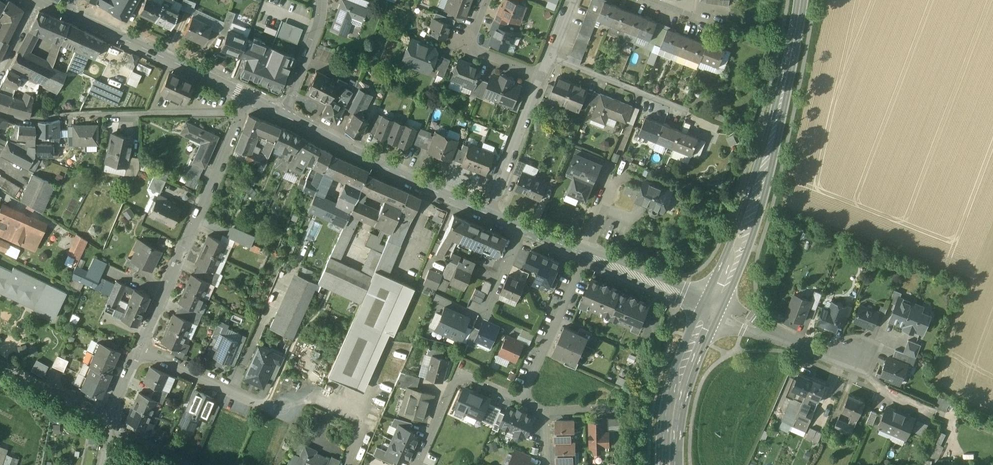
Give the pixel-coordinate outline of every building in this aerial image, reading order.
[(0,29),(0,39),(6,42),(22,10),(8,0),(5,4),(0,12),(0,19),(4,21),(0,29)] [(95,2),(126,20),(137,0),(96,0),(95,2)] [(153,0),(144,0),(139,12),(154,19),(162,4),(153,0)] [(180,9),(185,11),(189,1),(187,0),(183,0),(180,9)] [(343,0),(342,0),(340,6),(341,6),(339,11),(338,11),(331,30),(344,35),(351,16),(362,20),(367,9),(343,0)] [(343,0),(366,9),(369,2),(365,0),(343,0)] [(454,0),(449,0),(445,10),(452,13),(463,17),(466,18),(470,6),(454,0)] [(500,16),(508,19),(519,23),(523,14),(520,13),(522,6),(507,0),(506,0),(502,13),(500,16)] [(559,0),(549,0),(547,6),(556,9),(559,0)] [(598,0),(592,0),(587,11),(599,15),(604,2),(598,0)] [(196,3),(189,1),(185,11),(192,14),(196,3)] [(617,8),(604,2),(599,15),(597,20),(611,25),(617,8)] [(178,12),(162,4),(154,19),(171,27),(178,12)] [(631,13),(617,8),(611,25),(624,30),(631,13)] [(742,14),(732,10),(726,26),(736,30),(742,14)] [(69,24),(39,11),(33,22),(29,30),(38,33),(56,41),(60,43),(69,24)] [(224,22),(220,33),(226,35),(228,30),(229,31),(236,14),(228,11),(224,22)] [(599,15),(587,11),(585,17),(597,21),(597,20),(599,15)] [(502,13),(498,12),(495,20),(506,25),(508,19),(500,16),(502,13)] [(450,18),(435,13),(433,18),(450,25),(451,26),(453,27),(455,20),(450,18)] [(463,17),(452,13),(450,18),(455,20),(461,23),(463,17)] [(644,18),(631,13),(624,30),(636,35),(637,35),(644,18)] [(211,26),(191,17),(183,34),(203,43),(211,26)] [(597,21),(585,17),(583,22),(595,27),(597,21)] [(450,25),(433,18),(430,28),(432,29),(430,34),(444,40),(449,29),(450,29),(451,26),(450,25)] [(657,23),(644,18),(637,35),(650,40),(656,25),(657,23)] [(224,22),(217,19),(213,30),(220,33),(224,22)] [(506,25),(495,20),(491,29),(495,30),(496,27),(504,30),(506,25)] [(302,30),(282,21),(276,36),(297,44),(302,30)] [(595,27),(583,22),(581,28),(592,32),(595,27)] [(78,28),(69,24),(60,43),(65,45),(76,50),(85,31),(78,28)] [(624,30),(611,25),(607,33),(621,38),(624,30)] [(650,40),(649,42),(655,44),(662,27),(656,25),(650,40)] [(504,30),(496,27),(495,30),(490,44),(506,50),(508,43),(511,44),(512,43),(515,34),(504,30)] [(662,27),(655,44),(661,46),(668,30),(662,27)] [(592,32),(581,28),(579,33),(590,38),(592,32)] [(681,34),(668,29),(668,30),(661,46),(674,51),(681,34)] [(738,34),(726,29),(723,37),(735,42),(738,34)] [(38,33),(29,30),(26,36),(17,53),(26,57),(29,51),(38,33)] [(226,35),(221,48),(239,56),(247,38),(229,31),(228,30),(226,35)] [(636,35),(624,30),(621,38),(633,42),(636,35)] [(103,40),(85,31),(76,50),(89,55),(95,58),(103,40)] [(590,38),(579,33),(577,39),(588,43),(590,38)] [(694,39),(681,34),(674,51),(687,56),(694,39)] [(240,74),(258,81),(272,48),(247,38),(239,56),(246,58),(240,74)] [(588,43),(577,39),(574,44),(586,49),(588,43)] [(707,45),(694,39),(687,56),(701,61),(701,60),(707,45)] [(423,45),(410,40),(401,63),(422,71),(424,67),(429,69),(430,68),(431,68),(433,67),(435,63),(434,61),(433,61),(435,54),(434,51),(423,47),(423,45)] [(48,61),(45,66),(51,69),(60,43),(56,41),(48,61)] [(297,53),(299,46),(284,42),(282,49),(297,53)] [(511,44),(508,43),(506,50),(514,53),(516,45),(512,43),(511,44)] [(725,49),(708,43),(707,45),(701,60),(718,66),(725,49)] [(586,49),(574,44),(572,50),(584,54),(586,49)] [(272,48),(258,81),(280,90),(294,56),(272,47),(272,48)] [(340,55),(319,47),(315,58),(336,66),(340,55)] [(89,55),(76,50),(68,68),(81,74),(89,55)] [(584,54),(572,50),(570,55),(582,60),(584,54)] [(48,61),(29,51),(26,57),(29,58),(45,66),(48,61)] [(26,57),(17,53),(9,68),(20,73),(29,58),(26,57)] [(132,53),(128,62),(135,66),(139,57),(132,53)] [(582,60),(570,55),(568,61),(580,66),(582,60)] [(450,60),(441,57),(437,68),(438,71),(437,75),(443,77),(450,60)] [(45,66),(29,58),(20,73),(38,82),(43,84),(51,69),(45,66)] [(467,63),(459,60),(457,65),(452,67),(451,70),(453,74),(451,79),(462,83),(461,84),(472,88),(472,89),(477,78),(480,69),(467,64),(467,63)] [(718,66),(701,60),(701,61),(698,67),(704,70),(705,69),(715,73),(718,66)] [(20,75),(8,69),(2,80),(15,87),(16,87),(20,75)] [(55,71),(51,69),(43,84),(47,86),(57,91),(64,76),(55,71)] [(127,82),(136,86),(142,73),(133,69),(127,82)] [(337,82),(316,71),(311,81),(314,83),(309,92),(328,102),(330,99),(329,98),(332,92),(337,82)] [(192,84),(169,73),(160,92),(183,103),(192,84)] [(500,78),(492,75),(489,83),(484,95),(485,96),(498,101),(508,77),(502,75),(502,74),(500,78)] [(514,79),(508,77),(498,101),(512,107),(513,107),(518,95),(521,86),(513,83),(514,79)] [(549,97),(548,99),(564,106),(573,84),(557,77),(554,86),(549,97)] [(96,78),(94,80),(89,91),(96,94),(102,81),(96,78)] [(483,81),(477,78),(472,89),(472,88),(469,93),(477,96),(483,81)] [(337,82),(332,92),(339,96),(344,87),(345,88),(347,83),(339,79),(337,82)] [(2,80),(0,85),(0,92),(12,96),(15,87),(2,80)] [(123,91),(102,81),(96,94),(117,105),(123,91)] [(368,86),(358,81),(356,87),(359,89),(365,92),(368,86)] [(489,83),(483,81),(477,96),(483,99),(485,96),(484,95),(489,83)] [(554,86),(548,84),(544,95),(549,97),(554,86)] [(573,84),(564,106),(579,112),(583,103),(587,92),(588,90),(573,84)] [(345,88),(344,87),(339,96),(336,102),(343,106),(351,91),(345,88)] [(365,92),(359,89),(347,110),(353,113),(353,112),(357,114),(368,93),(365,92)] [(602,94),(595,91),(593,94),(589,104),(597,107),(602,94)] [(0,92),(0,108),(7,111),(12,96),(0,92)] [(33,95),(26,92),(26,93),(23,100),(32,102),(33,95)] [(593,94),(587,92),(583,103),(589,106),(589,104),(593,94)] [(633,106),(602,94),(597,107),(592,118),(606,123),(610,112),(618,116),(617,118),(618,118),(627,122),(633,106)] [(518,95),(513,107),(512,107),(511,109),(517,112),(523,97),(518,95)] [(32,102),(23,100),(12,96),(7,111),(29,117),(32,102)] [(336,102),(330,99),(328,102),(322,114),(335,121),(341,110),(343,106),(336,102)] [(633,106),(627,122),(634,125),(640,110),(639,109),(633,106)] [(353,113),(344,130),(359,138),(364,129),(362,128),(367,120),(357,114),(353,112),(353,113)] [(618,116),(610,112),(606,123),(615,126),(618,118),(617,118),(618,116)] [(261,120),(249,115),(242,131),(255,136),(261,120)] [(393,121),(382,116),(379,123),(375,134),(374,137),(385,141),(393,121)] [(663,125),(646,118),(640,134),(657,141),(663,125)] [(51,122),(38,122),(39,136),(48,137),(51,137),(51,129),(59,128),(58,120),(51,122)] [(261,120),(255,136),(274,143),(280,128),(261,120)] [(379,123),(373,121),(369,132),(375,134),(379,123)] [(404,125),(393,121),(385,141),(396,145),(404,125)] [(217,137),(185,122),(180,133),(190,137),(191,135),(203,140),(193,161),(193,162),(203,167),(204,167),(217,137)] [(15,123),(9,138),(9,140),(14,142),(14,137),(17,138),(19,125),(15,123)] [(35,126),(19,125),(17,138),(26,139),(35,140),(35,126)] [(96,125),(74,125),(74,128),(74,142),(74,144),(97,143),(96,125)] [(416,130),(404,125),(396,145),(409,150),(415,132),(416,130)] [(681,132),(663,125),(657,141),(675,148),(681,132)] [(292,132),(280,128),(274,143),(287,149),(293,152),(301,138),(292,132)] [(255,136),(242,131),(234,150),(247,154),(248,151),(255,136)] [(415,132),(411,143),(416,145),(420,134),(415,132)] [(427,150),(427,152),(438,156),(446,136),(435,132),(432,139),(427,150)] [(698,139),(681,132),(675,148),(692,155),(698,139)] [(133,138),(112,133),(105,161),(126,165),(127,166),(129,158),(133,138)] [(420,134),(416,145),(422,148),(426,136),(420,134)] [(426,136),(422,148),(427,150),(432,139),(426,136)] [(458,141),(446,136),(438,156),(450,161),(455,148),(458,141)] [(293,152),(290,158),(288,166),(300,173),(304,165),(305,162),(312,166),(320,148),(301,138),(293,152)] [(25,144),(14,142),(9,140),(7,139),(6,142),(5,145),(38,162),(39,159),(35,157),(35,155),(35,143),(35,140),(26,139),(25,144)] [(706,142),(698,139),(692,155),(700,158),(706,142)] [(0,143),(0,155),(33,172),(38,163),(38,162),(5,145),(0,143)] [(48,144),(35,143),(35,155),(52,155),(52,144),(48,144)] [(480,149),(469,145),(466,152),(462,164),(461,165),(472,170),(480,149)] [(312,166),(317,169),(323,172),(330,155),(331,154),(320,148),(312,166)] [(455,148),(451,159),(456,161),(460,150),(455,148)] [(692,155),(675,148),(671,157),(689,164),(692,155)] [(293,152),(287,149),(284,155),(290,158),(293,152)] [(492,154),(480,149),(472,170),(484,174),(485,173),(489,161),(492,154)] [(602,159),(577,149),(574,154),(600,165),(602,159)] [(466,152),(460,150),(456,161),(462,164),(466,152)] [(267,159),(248,151),(247,154),(244,162),(252,165),(253,162),(264,166),(267,159)] [(284,155),(280,153),(275,168),(285,172),(286,171),(285,171),(288,166),(290,158),(284,155)] [(600,165),(574,154),(566,175),(573,177),(592,184),(600,165)] [(314,194),(318,196),(332,176),(339,159),(330,155),(323,172),(314,194)] [(139,160),(129,158),(127,166),(126,165),(124,174),(134,177),(139,167),(139,160)] [(358,168),(339,159),(332,176),(345,181),(351,183),(358,168)] [(203,167),(193,162),(193,161),(191,160),(188,166),(199,172),(199,171),(201,172),(203,167)] [(526,163),(518,160),(513,173),(521,176),(522,172),(523,172),(526,163)] [(489,161),(485,173),(491,175),(495,163),(489,161)] [(300,173),(288,166),(285,171),(286,171),(298,176),(300,173)] [(358,168),(351,183),(361,187),(364,180),(358,177),(362,169),(358,168)] [(317,169),(311,182),(306,180),(302,188),(314,194),(323,172),(317,169)] [(521,176),(515,189),(528,194),(535,178),(529,176),(529,174),(523,172),(522,172),(521,176)] [(0,175),(0,186),(20,198),(25,190),(0,175)] [(54,185),(32,175),(21,200),(42,212),(54,185)] [(391,185),(366,175),(364,180),(361,187),(355,201),(358,202),(359,200),(362,201),(366,192),(384,200),(391,185)] [(165,181),(154,176),(148,187),(160,192),(165,181)] [(592,184),(573,177),(567,192),(579,197),(579,199),(586,202),(587,198),(586,198),(592,184)] [(535,178),(528,194),(541,200),(548,183),(542,180),(541,181),(535,178)] [(351,183),(345,181),(338,198),(353,205),(355,201),(361,187),(351,183)] [(671,192),(645,181),(637,200),(651,206),(650,210),(651,214),(655,215),(659,213),(660,210),(663,211),(671,192)] [(408,192),(391,185),(384,200),(379,211),(375,221),(385,226),(384,227),(383,227),(383,228),(391,231),(400,211),(408,192)] [(408,192),(400,211),(412,217),(420,198),(408,192)] [(579,197),(567,192),(564,200),(576,205),(579,199),(579,197)] [(318,196),(314,194),(308,208),(325,216),(329,218),(335,204),(318,196)] [(180,208),(164,201),(165,198),(158,195),(149,214),(172,225),(180,208)] [(335,204),(329,218),(344,225),(349,213),(353,205),(338,198),(335,204)] [(358,202),(355,201),(353,205),(349,213),(359,217),(374,224),(375,221),(379,211),(358,202)] [(3,205),(0,211),(0,233),(33,248),(44,223),(3,205)] [(123,212),(130,218),(135,212),(128,206),(123,212)] [(436,208),(432,219),(440,222),(444,211),(436,208)] [(412,217),(400,211),(391,231),(389,235),(387,240),(400,246),(412,217)] [(344,225),(329,256),(330,257),(329,258),(338,262),(359,217),(349,213),(344,225)] [(466,220),(453,215),(444,235),(451,237),(457,240),(466,220)] [(489,230),(466,220),(457,240),(480,250),(480,249),(489,230)] [(313,221),(309,231),(316,234),(320,224),(313,221)] [(231,225),(226,236),(249,245),(254,234),(231,225)] [(378,235),(370,232),(364,245),(371,248),(372,247),(382,251),(385,246),(379,243),(384,232),(389,235),(391,231),(383,228),(383,227),(382,227),(378,235)] [(489,230),(480,249),(497,256),(505,238),(489,230)] [(77,234),(69,252),(80,257),(87,240),(77,234)] [(226,236),(223,235),(220,241),(226,243),(226,244),(232,246),(234,240),(226,236)] [(444,235),(435,255),(442,258),(451,237),(444,235)] [(220,241),(209,236),(203,250),(220,257),(226,244),(226,243),(220,241)] [(382,251),(374,271),(387,277),(388,276),(400,246),(387,240),(382,251)] [(160,251),(141,241),(132,259),(131,260),(139,264),(151,270),(160,251)] [(382,251),(372,247),(371,248),(361,272),(371,277),(374,271),(382,251)] [(220,257),(203,250),(196,264),(197,265),(208,269),(214,272),(215,271),(220,257)] [(560,263),(531,250),(525,264),(539,270),(534,282),(544,287),(545,284),(549,285),(549,286),(553,277),(560,263)] [(460,257),(452,253),(449,260),(454,263),(456,264),(458,260),(459,260),(460,257)] [(324,268),(317,283),(360,302),(361,300),(371,277),(361,272),(338,262),(329,258),(330,257),(329,256),(324,268)] [(105,263),(93,257),(87,271),(99,276),(105,263)] [(139,264),(131,260),(132,259),(128,257),(125,264),(137,270),(139,264)] [(474,262),(463,257),(462,262),(459,260),(458,260),(456,264),(457,264),(456,267),(449,282),(463,288),(474,262)] [(454,263),(449,260),(442,276),(441,278),(449,282),(456,267),(453,265),(454,263)] [(208,269),(197,265),(195,270),(205,274),(208,269)] [(53,318),(65,292),(13,267),(11,272),(0,266),(0,293),(53,318)] [(87,271),(76,266),(70,277),(83,282),(110,295),(115,283),(99,276),(87,271)] [(214,272),(208,269),(205,274),(217,279),(220,273),(215,271),(214,272)] [(205,274),(195,270),(193,274),(203,279),(205,274)] [(442,276),(429,270),(424,283),(436,288),(441,278),(442,276)] [(374,271),(371,277),(361,300),(360,302),(354,317),(382,330),(393,335),(414,288),(388,276),(387,277),(374,271)] [(317,283),(294,272),(270,327),(292,338),(317,283)] [(193,274),(192,274),(186,289),(203,296),(209,283),(210,282),(203,279),(193,274)] [(217,279),(205,274),(203,279),(210,282),(209,283),(215,285),(217,279)] [(525,282),(508,275),(501,292),(518,299),(525,282)] [(83,282),(70,277),(67,285),(79,290),(83,282)] [(553,277),(549,286),(549,285),(548,288),(554,290),(559,279),(553,277)] [(621,290),(592,278),(584,298),(586,305),(610,315),(620,291),(621,290)] [(125,284),(116,280),(115,283),(110,295),(118,299),(120,293),(125,284)] [(485,280),(480,290),(485,293),(487,293),(492,283),(485,280)] [(150,295),(134,288),(127,303),(143,310),(150,295)] [(480,290),(475,288),(473,293),(483,298),(485,293),(480,290)] [(203,296),(186,289),(180,303),(191,308),(197,310),(198,309),(203,296)] [(814,290),(810,300),(811,301),(808,307),(816,310),(822,293),(814,290)] [(894,290),(890,302),(896,305),(899,298),(899,299),(900,297),(902,293),(894,290)] [(649,303),(620,291),(610,315),(610,316),(634,326),(640,324),(649,303)] [(127,296),(120,293),(118,299),(125,302),(127,296)] [(483,298),(473,293),(470,299),(480,303),(483,298)] [(810,300),(794,294),(786,315),(802,322),(808,307),(811,301),(810,300)] [(118,299),(110,295),(103,309),(111,313),(118,299)] [(906,329),(915,304),(914,304),(916,298),(915,298),(914,302),(900,297),(899,299),(899,298),(896,305),(890,320),(904,326),(903,329),(906,329)] [(118,299),(111,313),(121,317),(127,303),(125,302),(118,299)] [(832,311),(823,307),(817,323),(819,324),(821,327),(824,328),(827,326),(834,329),(836,329),(839,321),(845,307),(844,306),(843,306),(842,303),(839,302),(836,303),(835,303),(832,311)] [(143,310),(127,303),(121,317),(136,325),(143,310)] [(191,308),(180,303),(178,308),(189,313),(191,308)] [(915,304),(906,329),(909,331),(910,328),(920,332),(924,324),(926,325),(930,316),(921,312),(923,307),(915,304)] [(849,305),(844,306),(845,307),(839,321),(846,323),(852,306),(849,305)] [(878,312),(860,305),(854,321),(873,328),(876,320),(879,313),(878,312)] [(887,308),(881,305),(878,312),(879,313),(876,320),(882,322),(887,308)] [(457,313),(444,307),(435,329),(447,335),(457,313)] [(189,313),(178,308),(175,314),(186,319),(189,313)] [(197,310),(191,308),(189,313),(200,318),(203,312),(198,309),(197,310)] [(200,318),(189,313),(186,319),(192,321),(192,322),(197,324),(200,318)] [(470,318),(457,313),(447,335),(460,340),(470,318)] [(175,314),(168,328),(186,336),(192,322),(192,321),(186,319),(175,314)] [(382,330),(354,317),(337,354),(350,360),(340,381),(356,387),(382,330)] [(480,329),(476,339),(479,340),(483,342),(487,341),(492,343),(499,326),(489,322),(488,323),(485,324),(483,324),(480,329)] [(217,323),(211,336),(217,338),(219,333),(220,333),(223,326),(217,323)] [(473,326),(466,342),(476,347),(479,340),(476,339),(480,329),(473,326)] [(578,332),(564,326),(558,339),(582,350),(588,338),(588,337),(578,332)] [(592,332),(580,327),(578,332),(588,337),(588,338),(589,339),(592,332)] [(186,336),(168,328),(162,342),(173,347),(180,349),(186,336)] [(535,334),(523,328),(520,334),(532,340),(535,334)] [(220,333),(219,333),(217,338),(214,345),(218,346),(215,354),(229,360),(238,341),(220,333)] [(524,343),(507,335),(499,353),(516,360),(524,343)] [(118,344),(105,338),(102,343),(116,349),(118,344)] [(582,350),(558,339),(553,352),(567,358),(577,363),(577,362),(582,350)] [(921,345),(908,340),(904,352),(916,357),(921,345)] [(102,343),(99,342),(94,353),(113,362),(119,351),(102,343)] [(26,343),(17,345),(21,356),(29,354),(26,343)] [(37,346),(28,347),(29,354),(38,353),(37,346)] [(283,357),(258,346),(244,376),(256,381),(255,383),(263,386),(267,376),(275,360),(281,363),(283,357)] [(180,349),(173,347),(171,353),(182,358),(185,351),(180,349)] [(442,352),(428,348),(426,354),(431,356),(431,355),(441,358),(442,352)] [(904,352),(895,349),(892,359),(907,365),(912,367),(916,357),(904,352)] [(113,362),(94,353),(89,364),(91,365),(109,373),(113,362)] [(350,360),(337,354),(327,375),(340,381),(350,360)] [(431,356),(425,377),(441,382),(447,359),(441,358),(431,355),(431,356)] [(63,358),(57,356),(52,366),(58,369),(63,358)] [(892,359),(888,357),(881,374),(887,377),(886,378),(900,384),(907,365),(892,359)] [(63,358),(58,369),(63,372),(68,361),(63,358)] [(577,363),(567,358),(564,363),(576,369),(579,362),(577,362),(577,363)] [(275,360),(267,376),(274,379),(281,363),(275,360)] [(32,371),(42,376),(47,366),(38,361),(32,371)] [(109,373),(91,365),(86,376),(105,385),(110,374),(109,373)] [(168,374),(151,367),(144,381),(155,386),(161,389),(162,388),(168,374)] [(401,372),(398,378),(402,380),(418,384),(420,377),(401,372)] [(812,378),(799,373),(796,380),(792,389),(796,390),(805,394),(812,378)] [(105,385),(86,376),(81,388),(87,390),(98,395),(100,396),(105,385)] [(825,384),(812,378),(805,394),(810,396),(818,400),(825,384)] [(793,379),(786,395),(791,397),(793,397),(796,390),(792,389),(796,380),(793,379)] [(418,384),(402,380),(400,386),(407,388),(416,390),(418,384)] [(825,384),(818,400),(822,401),(828,386),(825,384)] [(161,389),(155,386),(153,392),(165,397),(168,391),(162,388),(161,389)] [(416,390),(407,388),(404,398),(407,399),(403,414),(422,419),(424,411),(427,412),(432,395),(416,390)] [(463,418),(467,410),(482,416),(488,403),(490,399),(465,388),(453,413),(463,418)] [(195,389),(180,424),(193,430),(198,417),(205,420),(207,415),(208,416),(208,415),(213,403),(216,398),(195,389)] [(98,395),(87,390),(85,395),(95,400),(98,395)] [(805,394),(796,390),(793,397),(802,401),(805,394)] [(150,397),(139,392),(133,406),(151,414),(157,401),(157,400),(150,397)] [(165,397),(153,392),(150,397),(157,400),(157,401),(162,403),(165,397)] [(802,401),(800,405),(805,407),(807,403),(810,396),(805,394),(802,401)] [(865,401),(848,394),(841,410),(858,417),(859,413),(864,403),(865,401)] [(793,397),(791,397),(781,421),(792,426),(796,417),(795,417),(800,405),(802,401),(793,397)] [(946,410),(949,400),(943,398),(939,407),(946,410)] [(219,406),(213,403),(208,415),(214,418),(219,406)] [(494,425),(501,408),(488,403),(482,416),(480,419),(494,425)] [(805,407),(800,405),(795,417),(796,417),(808,423),(813,411),(805,407)] [(151,414),(133,406),(127,421),(138,426),(144,428),(151,414)] [(901,412),(887,406),(878,427),(892,433),(901,412)] [(518,411),(509,407),(505,414),(500,425),(515,432),(515,434),(516,437),(519,438),(522,437),(523,435),(526,436),(534,418),(525,414),(526,412),(518,409),(518,411)] [(858,417),(841,410),(837,419),(854,426),(858,417)] [(872,410),(866,423),(872,426),(878,413),(872,410)] [(495,424),(493,428),(498,430),(500,425),(505,414),(500,411),(495,424)] [(914,418),(901,412),(892,433),(906,438),(914,418)] [(411,422),(394,417),(390,425),(397,428),(399,424),(408,429),(411,422)] [(808,423),(796,417),(792,426),(804,431),(808,423)] [(854,426),(837,419),(834,427),(850,434),(854,426)] [(574,420),(556,421),(556,430),(558,430),(558,433),(554,433),(554,442),(557,442),(571,442),(571,433),(570,433),(570,430),(574,430),(574,420)] [(912,430),(924,435),(928,424),(917,420),(912,430)] [(603,422),(590,422),(591,447),(594,447),(594,451),(601,451),(601,446),(604,446),(604,445),(609,445),(609,432),(604,432),(603,422)] [(408,429),(399,424),(397,428),(392,439),(412,448),(418,436),(411,433),(412,431),(408,429)] [(144,428),(138,426),(136,431),(147,437),(150,431),(144,428)] [(816,431),(809,428),(805,438),(811,441),(816,431)] [(822,433),(816,431),(811,441),(818,443),(822,433)] [(412,448),(392,439),(387,451),(386,454),(395,458),(399,460),(400,458),(407,461),(412,448)] [(489,452),(498,450),(496,441),(487,443),(489,452)] [(304,448),(305,445),(298,442),(293,452),(300,456),(296,464),(324,464),(327,459),(304,448)] [(571,442),(557,442),(557,451),(559,451),(559,455),(556,455),(556,464),(573,464),(573,454),(572,454),(572,451),(575,451),(575,442),(571,442)] [(387,451),(376,446),(373,454),(393,463),(395,458),(386,454),(387,451)] [(531,455),(516,448),(513,454),(514,455),(514,454),(529,460),(531,455)] [(293,452),(287,464),(296,464),(300,456),(293,452)] [(514,454),(514,455),(512,461),(513,463),(512,464),(535,464),(529,460),(514,454)] [(18,460),(5,455),(1,464),(17,464),(18,460)] [(331,456),(328,464),(337,464),(339,460),(331,456)]
